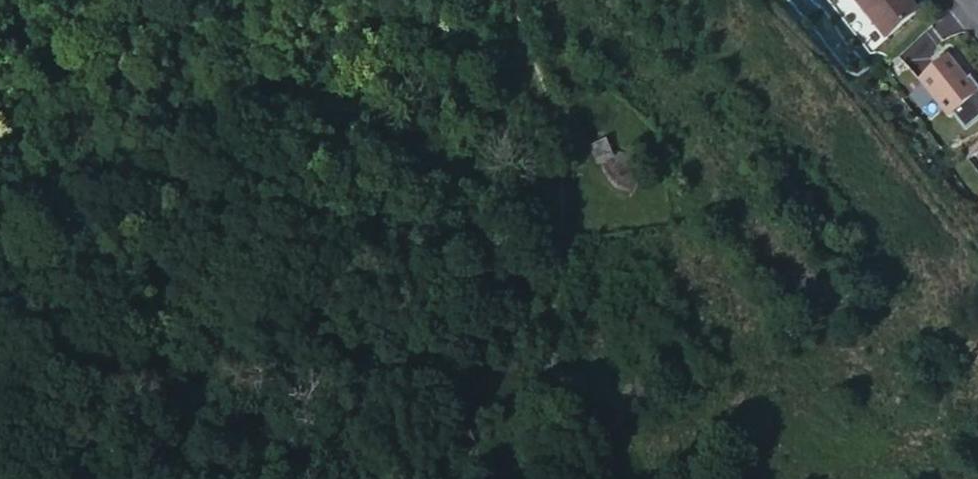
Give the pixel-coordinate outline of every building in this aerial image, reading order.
[(886,37),(919,10),(911,0),(856,0),(886,37)] [(977,94),(947,56),(919,78),(948,116),(977,94)] [(603,118),(583,122),(587,139),(583,144),(582,150),(583,156),(585,162),(588,166),(594,169),(603,170),(613,169),(619,163),(623,157),(622,148),(621,141),(617,136),(612,133),(604,133),(603,118)]
